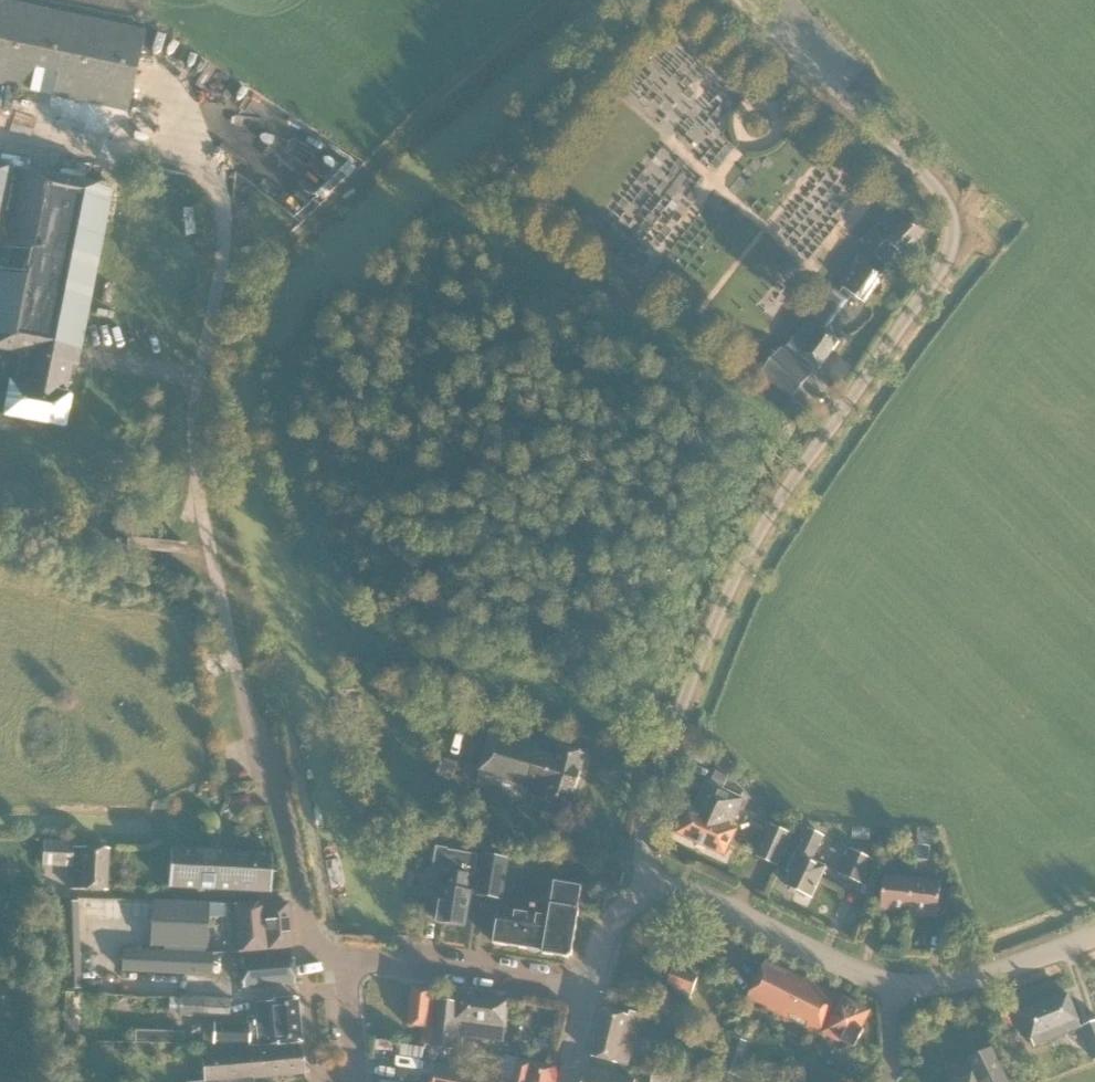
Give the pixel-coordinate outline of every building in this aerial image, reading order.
[(17,88),(129,112),(147,30),(7,0),(0,0),(0,85),(17,88)] [(111,197),(113,186),(17,167),(0,164),(0,244),(2,245),(0,254),(0,350),(17,353),(20,354),(17,371),(14,384),(11,383),(5,415),(17,417),(64,427),(70,394),(65,393),(71,363),(78,365),(82,343),(111,197)] [(531,200),(512,188),(506,197),(525,209),(531,200)] [(902,212),(882,234),(875,227),(862,240),(874,252),(887,239),(903,255),(928,229),(913,214),(909,219),(902,212)] [(813,319),(797,341),(792,348),(800,354),(819,368),(840,340),(825,328),(830,321),(847,298),(850,300),(854,294),(866,303),(886,274),(864,257),(861,261),(858,259),(840,284),(836,290),(833,288),(811,318),(813,319)] [(814,373),(782,347),(777,354),(773,351),(762,364),(766,368),(761,374),(792,399),(814,373)] [(828,373),(840,383),(855,366),(842,355),(828,373)] [(493,730),(492,731),(477,783),(526,796),(530,784),(547,788),(544,799),(573,807),(588,754),(559,746),(556,756),(539,751),(541,744),(493,730)] [(459,762),(441,757),(437,773),(455,777),(455,776),(459,777),(462,764),(459,763),(459,762)] [(729,776),(735,768),(723,758),(716,766),(729,776)] [(717,801),(725,785),(711,777),(695,810),(693,809),(690,808),(678,833),(705,846),(721,811),(715,808),(718,802),(717,801)] [(729,777),(725,785),(717,801),(718,802),(715,808),(721,811),(705,846),(726,856),(738,830),(732,827),(745,799),(742,798),(745,791),(729,777)] [(792,833),(771,824),(757,855),(778,865),(792,833)] [(813,897),(827,867),(812,860),(823,836),(809,829),(798,853),(797,853),(788,870),(792,872),(786,884),(813,897)] [(58,866),(72,866),(71,889),(107,891),(109,849),(73,847),(73,843),(44,841),(43,865),(58,866)] [(901,858),(916,860),(917,845),(903,843),(901,858)] [(916,860),(930,861),(932,846),(917,845),(916,860)] [(467,927),(473,891),(469,890),(471,875),(477,876),(480,854),(439,847),(435,869),(451,871),(448,887),(443,886),(440,903),(442,904),(439,922),(467,927)] [(850,848),(838,873),(864,885),(876,860),(850,848)] [(270,892),(272,854),(171,849),(169,887),(270,892)] [(484,853),(477,896),(504,900),(510,857),(484,853)] [(882,910),(910,913),(914,879),(885,875),(882,910)] [(942,881),(914,879),(910,913),(939,916),(942,881)] [(580,908),(583,886),(556,882),(551,911),(501,903),(495,943),(544,951),(544,953),(568,957),(573,954),(581,909),(580,908)] [(76,900),(63,900),(64,929),(77,929),(76,900)] [(208,903),(152,900),(150,947),(206,949),(208,903)] [(239,952),(292,948),(288,903),(264,905),(258,901),(235,903),(239,952)] [(123,948),(122,972),(211,976),(211,972),(212,953),(127,948),(123,948)] [(243,987),(296,983),(292,952),(241,956),(243,987)] [(78,957),(65,958),(65,986),(79,986),(78,957)] [(861,1027),(869,1011),(843,998),(767,960),(748,998),(824,1036),(826,1033),(856,1048),(865,1029),(861,1027)] [(689,1004),(700,976),(675,966),(668,985),(674,987),(671,997),(689,1004)] [(425,1044),(433,1045),(436,1023),(433,1022),(437,989),(413,986),(408,1025),(427,1027),(425,1044)] [(1036,1045),(1081,1027),(1078,1017),(1079,1017),(1069,994),(1022,1013),(1032,1036),(1036,1045)] [(436,1023),(433,1045),(433,1046),(463,1050),(464,1036),(504,1041),(509,1001),(461,995),(460,1004),(439,1001),(436,1023)] [(180,997),(180,1017),(230,1019),(231,999),(180,997)] [(250,1023),(214,1024),(214,1025),(215,1043),(215,1046),(261,1045),(261,1046),(302,1042),(297,998),(256,1002),(256,1006),(249,1007),(249,1020),(250,1023)] [(638,1035),(643,1014),(631,1011),(630,1015),(605,1009),(592,1056),(629,1063),(637,1035),(638,1035)] [(77,1041),(78,1018),(64,1018),(64,1040),(77,1041)] [(1081,1026),(1082,1027),(1081,1027),(1094,1061),(1094,1020),(1081,1026)] [(150,1042),(151,1030),(135,1029),(135,1042),(150,1042)] [(733,1036),(720,1069),(741,1077),(753,1043),(733,1036)] [(305,1074),(302,1047),(202,1056),(204,1081),(201,1081),(253,1081),(253,1078),(305,1074)] [(994,1048),(970,1060),(976,1071),(953,1081),(1011,1081),(994,1048)] [(558,1067),(552,1065),(518,1058),(513,1081),(554,1081),(558,1067)] [(513,1081),(504,1079),(504,1078),(436,1064),(433,1081),(513,1081)] [(637,1079),(589,1067),(585,1081),(636,1081),(637,1079)]
